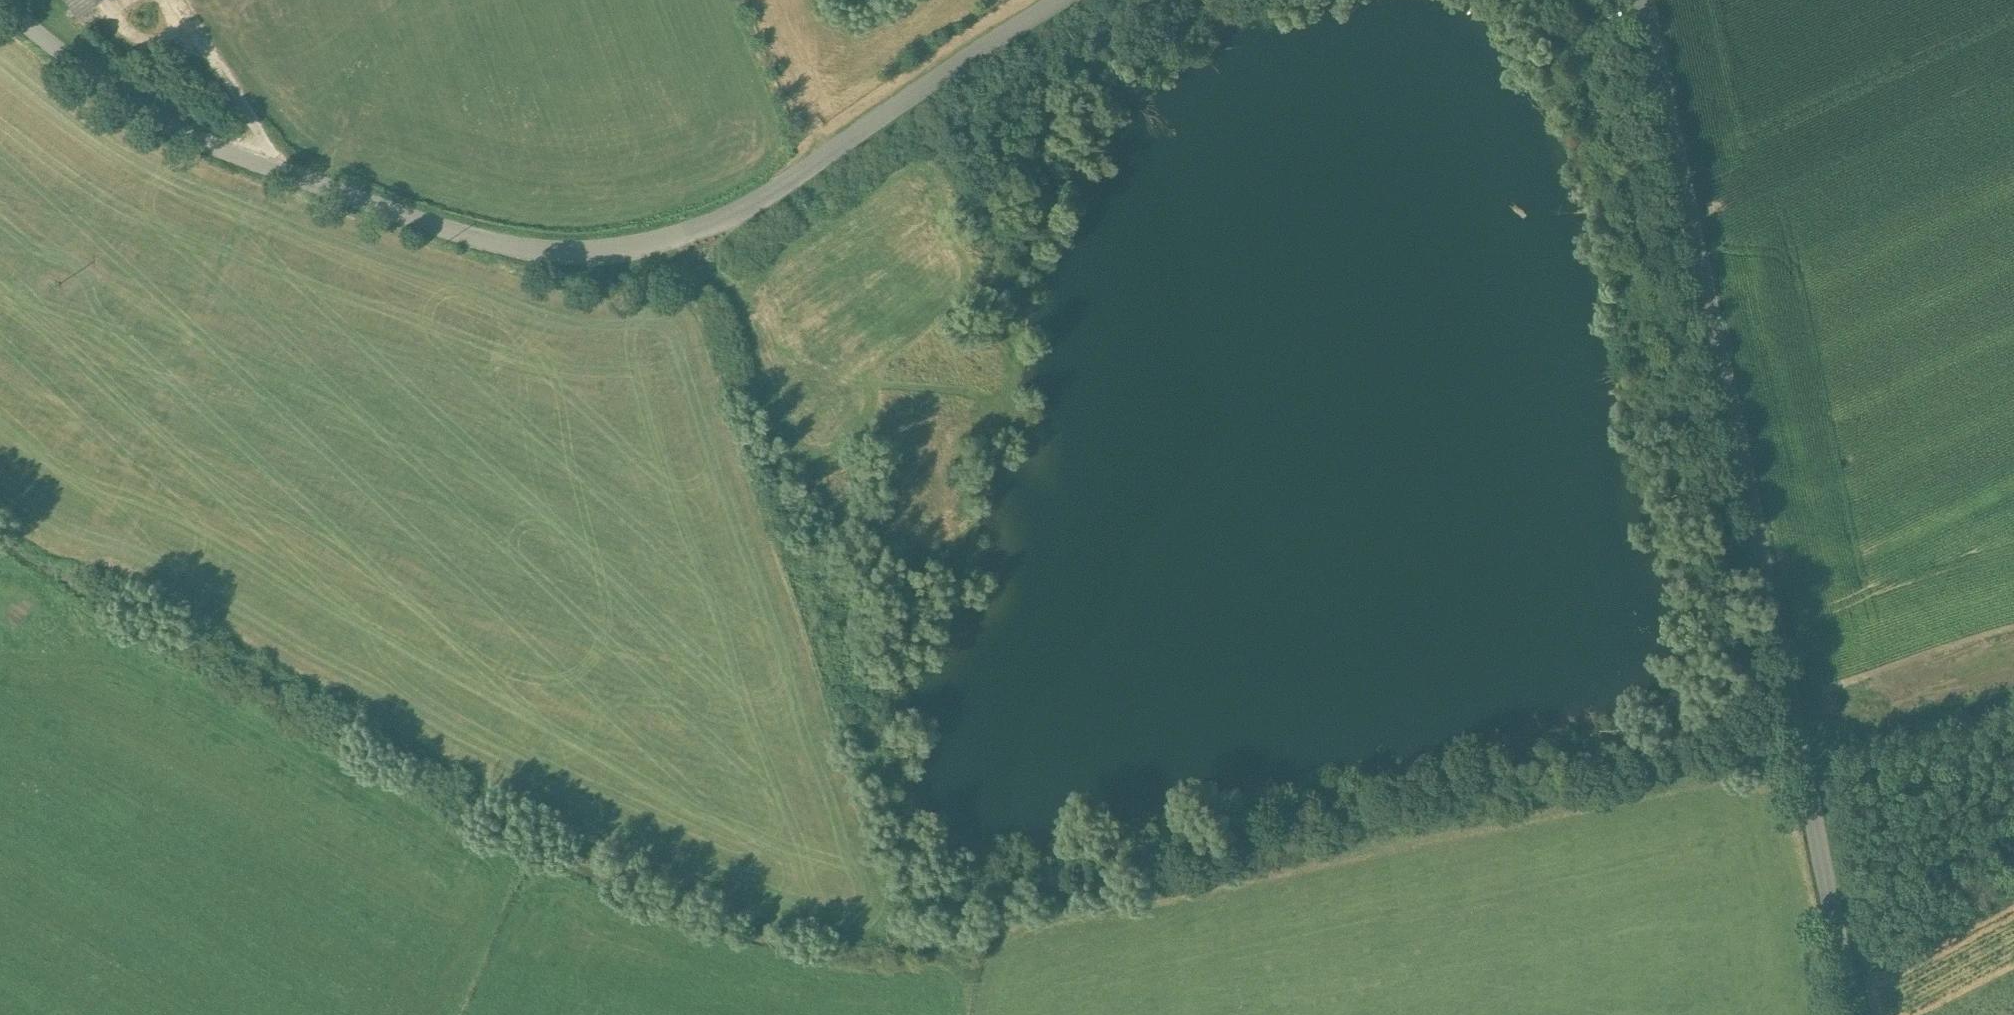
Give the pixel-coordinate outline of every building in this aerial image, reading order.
[(81,19),(107,0),(67,0),(81,19)]
